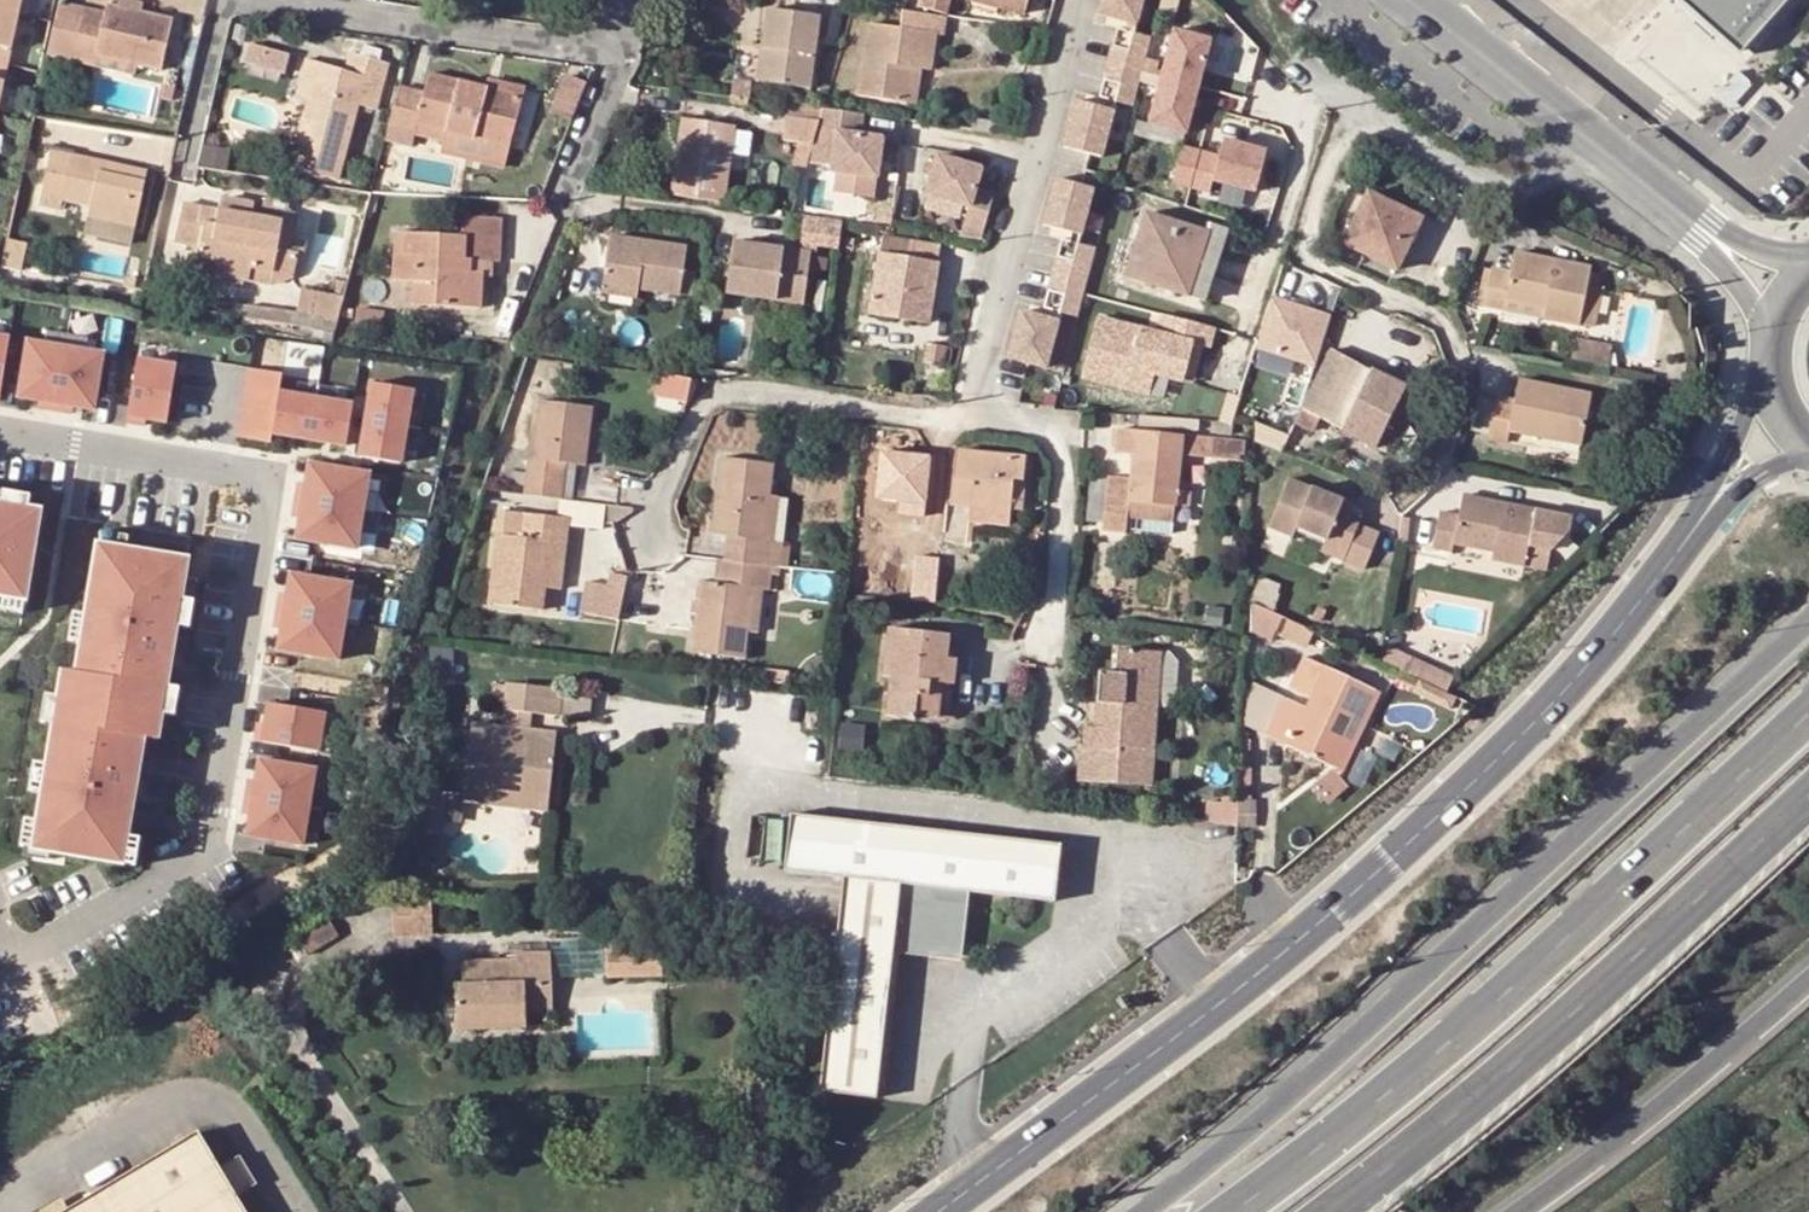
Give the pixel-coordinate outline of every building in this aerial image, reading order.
[(22,0),(0,0),(0,100),(22,0)] [(998,0),(973,0),(972,2),(995,9),(998,0)] [(995,9),(1022,17),(1027,0),(998,0),(995,9)] [(1097,20),(1105,22),(1135,29),(1142,0),(1102,0),(1097,20)] [(1715,22),(1707,30),(1733,53),(1783,0),(1691,0),(1715,22)] [(115,10),(139,15),(141,6),(118,1),(115,10)] [(96,58),(135,68),(160,73),(171,22),(139,15),(115,10),(105,8),(103,16),(83,11),(72,61),(93,67),(96,58)] [(908,71),(917,72),(926,73),(931,35),(939,36),(941,17),(929,15),(900,11),(899,30),(864,26),(855,98),(902,105),(908,71)] [(760,13),(755,52),(764,53),(760,85),(806,91),(815,20),(760,13)] [(1135,29),(1105,22),(1103,30),(1115,33),(1132,38),(1135,29)] [(1171,27),(1148,119),(1187,129),(1210,36),(1171,27)] [(1132,38),(1115,33),(1106,68),(1141,77),(1150,42),(1132,38)] [(255,40),(250,60),(292,71),(298,51),(255,40)] [(751,84),(760,85),(764,53),(755,52),(751,84)] [(345,73),(318,66),(308,106),(291,169),(335,181),(356,107),(374,112),(388,64),(352,55),(345,73)] [(135,68),(96,58),(93,67),(133,77),(135,68)] [(293,101),(308,106),(318,66),(304,62),(293,101)] [(1141,77),(1106,68),(1097,103),(1114,107),(1132,112),(1141,77)] [(912,106),(917,72),(908,71),(902,105),(912,106)] [(389,127),(414,134),(417,125),(508,150),(523,100),(485,89),(429,75),(423,95),(399,90),(389,127)] [(561,78),(545,118),(569,127),(585,87),(561,78)] [(487,81),(485,89),(523,100),(525,91),(487,81)] [(1097,103),(1084,100),(1082,108),(1112,116),(1114,107),(1097,103)] [(1112,116),(1082,108),(1075,106),(1062,153),(1100,163),(1112,116)] [(787,118),(782,141),(799,143),(812,146),(819,121),(787,118)] [(971,130),(995,133),(997,123),(971,119),(971,130)] [(667,197),(720,205),(730,127),(677,121),(667,197)] [(508,150),(417,125),(414,134),(444,141),(440,152),(502,171),(508,150)] [(1200,148),(1191,185),(1208,189),(1210,180),(1259,192),(1270,146),(1221,134),(1217,152),(1200,148)] [(804,174),(812,146),(799,143),(792,172),(804,174)] [(992,234),(1007,164),(942,150),(927,220),(992,234)] [(134,229),(144,184),(110,178),(112,166),(52,153),(40,209),(59,213),(61,203),(89,210),(87,219),(134,229)] [(112,166),(110,178),(144,184),(146,173),(112,166)] [(1092,194),(1054,184),(1042,231),(1049,233),(1079,240),(1092,194)] [(1365,194),(1341,246),(1349,250),(1396,272),(1421,221),(1365,194)] [(197,247),(195,257),(217,262),(214,274),(249,281),(252,268),(273,272),(277,249),(282,225),(250,219),(253,205),(221,199),(219,210),(216,223),(202,220),(204,207),(181,202),(173,243),(197,247)] [(202,220),(216,223),(219,210),(204,207),(202,220)] [(812,215),(810,242),(845,244),(847,218),(812,215)] [(1145,215),(1124,278),(1185,298),(1206,234),(1145,215)] [(435,306),(481,309),(482,274),(469,274),(469,262),(483,262),(496,262),(498,220),(460,219),(460,238),(394,236),(392,281),(436,283),(435,306)] [(1209,226),(1206,234),(1185,298),(1202,304),(1226,231),(1209,226)] [(1079,240),(1049,233),(1047,241),(1060,244),(1077,249),(1079,240)] [(870,315),(894,319),(895,307),(928,311),(938,249),(882,239),(870,315)] [(683,250),(606,240),(600,288),(636,292),(677,297),(683,250)] [(0,269),(19,272),(25,244),(7,241),(0,269)] [(1077,249),(1060,244),(1051,279),(1085,288),(1094,253),(1077,249)] [(803,308),(810,257),(733,246),(726,299),(764,303),(803,308)] [(1334,260),(1342,264),(1349,250),(1341,246),(1334,260)] [(288,275),(292,252),(277,249),(273,272),(252,268),(249,281),(270,285),(288,275)] [(1541,320),(1578,327),(1586,289),(1589,272),(1515,256),(1511,276),(1490,271),(1482,308),(1502,312),(1504,302),(1542,310),(1541,320)] [(214,274),(217,262),(195,257),(193,270),(214,274)] [(469,262),(469,274),(482,274),(483,262),(469,262)] [(136,281),(125,279),(124,288),(134,290),(136,281)] [(1085,288),(1051,279),(1042,314),(1059,318),(1076,323),(1085,288)] [(636,292),(600,288),(599,298),(635,302),(636,292)] [(1586,289),(1578,327),(1595,331),(1603,293),(1586,289)] [(336,319),(342,298),(297,291),(293,313),(336,319)] [(1270,297),(1255,347),(1313,364),(1328,314),(1270,297)] [(1542,310),(1504,302),(1502,312),(1541,320),(1542,310)] [(928,311),(895,307),(894,319),(926,324),(928,311)] [(1042,314),(1029,311),(1027,319),(1056,327),(1059,318),(1042,314)] [(1095,312),(1079,378),(1147,394),(1152,372),(1184,380),(1192,346),(1210,350),(1216,327),(1151,311),(1148,324),(1095,312)] [(1027,319),(1019,317),(1007,364),(1044,373),(1056,327),(1027,319)] [(0,338),(0,396),(10,340),(0,338)] [(65,349),(28,343),(18,398),(38,402),(37,409),(54,412),(65,349)] [(943,350),(927,347),(924,364),(940,366),(943,350)] [(102,356),(65,349),(54,412),(71,415),(73,408),(93,411),(102,356)] [(1331,353),(1300,410),(1319,421),(1374,449),(1405,389),(1367,370),(1367,371),(1331,353)] [(175,368),(137,362),(126,424),(144,427),(145,420),(165,424),(175,368)] [(281,376),(249,371),(237,439),(269,444),(271,435),(278,395),(281,376)] [(1580,447),(1590,397),(1517,383),(1512,403),(1494,399),(1487,442),(1505,446),(1508,435),(1543,442),(1543,439),(1580,447)] [(411,393),(371,386),(364,423),(405,430),(411,393)] [(1388,457),(1418,396),(1405,389),(1374,449),(1388,457)] [(315,401),(278,395),(271,435),(308,442),(315,401)] [(351,408),(315,401),(308,442),(345,448),(351,408)] [(560,500),(562,482),(544,480),(546,462),(564,464),(585,467),(589,425),(591,409),(540,403),(534,460),(528,460),(527,475),(505,474),(503,494),(560,500)] [(1310,439),(1319,421),(1300,410),(1290,429),(1310,439)] [(1135,431),(1184,437),(1193,438),(1194,424),(1136,419),(1135,431)] [(405,430),(364,423),(358,459),(398,466),(405,430)] [(589,425),(585,467),(593,468),(599,426),(589,425)] [(1212,426),(1211,440),(1209,456),(1244,460),(1245,444),(1232,443),(1233,427),(1212,426)] [(1173,509),(1177,509),(1178,495),(1182,454),(1184,437),(1135,431),(1115,429),(1113,456),(1129,458),(1127,482),(1104,480),(1098,534),(1170,541),(1173,509)] [(1270,442),(1277,446),(1280,437),(1273,434),(1270,442)] [(1193,438),(1184,437),(1182,454),(1209,456),(1211,440),(1193,438)] [(1009,511),(1013,480),(1022,481),(1024,460),(956,453),(950,505),(967,506),(1009,511)] [(712,536),(728,538),(742,539),(739,564),(778,569),(785,500),(767,497),(771,468),(720,460),(712,536)] [(546,462),(544,480),(562,482),(564,464),(546,462)] [(367,476),(307,466),(304,486),(301,486),(298,503),(360,513),(367,476)] [(1284,479),(1264,531),(1296,542),(1300,530),(1326,540),(1321,553),(1363,568),(1376,532),(1337,517),(1343,501),(1284,479)] [(1022,481),(1013,480),(1009,511),(1019,512),(1022,481)] [(0,502),(0,505),(27,510),(30,497),(2,492),(0,502)] [(1189,496),(1178,495),(1177,509),(1188,509),(1189,496)] [(1490,555),(1488,564),(1526,570),(1537,511),(1459,497),(1455,519),(1450,548),(1490,555)] [(360,513),(298,503),(295,520),(298,521),(294,541),(354,551),(360,513)] [(23,601),(39,512),(27,510),(0,505),(0,597),(23,601)] [(965,528),(1007,533),(1009,511),(967,506),(965,528)] [(1537,511),(1526,570),(1547,572),(1551,550),(1571,531),(1573,515),(1537,511)] [(548,543),(559,544),(565,545),(568,520),(499,512),(488,607),(540,613),(543,589),(548,543)] [(1490,555),(1450,548),(1455,519),(1437,515),(1431,552),(1488,564),(1490,555)] [(99,533),(97,547),(125,551),(127,538),(99,533)] [(742,539),(728,538),(725,563),(739,564),(742,539)] [(559,544),(548,543),(543,589),(554,589),(559,544)] [(125,551),(97,547),(85,616),(80,644),(75,672),(71,700),(146,712),(159,715),(164,687),(165,682),(174,628),(182,580),(186,562),(125,551)] [(751,589),(761,590),(774,592),(778,569),(739,564),(725,563),(722,587),(699,584),(692,654),(743,660),(746,633),(751,589)] [(348,587),(288,576),(285,597),(282,596),(279,613),(341,624),(348,587)] [(601,588),(582,585),(575,616),(614,624),(624,581),(604,577),(601,588)] [(196,583),(182,580),(174,628),(188,630),(196,583)] [(757,634),(761,590),(751,589),(746,633),(757,634)] [(23,601),(0,597),(0,611),(21,615),(23,601)] [(1323,610),(1316,607),(1312,615),(1320,618),(1323,610)] [(341,624),(279,613),(276,631),(279,631),(275,651),(335,661),(341,624)] [(67,641),(80,644),(85,616),(71,614),(67,641)] [(884,658),(894,658),(891,681),(887,718),(914,721),(914,718),(915,702),(928,703),(930,683),(945,684),(954,685),(956,659),(947,658),(949,637),(887,631),(884,658)] [(1150,789),(1156,707),(1146,706),(1150,654),(1115,650),(1114,675),(1111,705),(1095,704),(1093,729),(1084,729),(1083,751),(1079,751),(1078,783),(1150,789)] [(1156,707),(1160,655),(1150,654),(1146,706),(1156,707)] [(891,681),(894,658),(884,658),(881,680),(891,681)] [(1326,767),(1344,727),(1355,732),(1374,693),(1302,659),(1284,700),(1266,739),(1326,767)] [(71,700),(75,672),(62,670),(57,698),(71,700)] [(1095,704),(1111,705),(1114,675),(1097,674),(1095,704)] [(1245,680),(1243,728),(1266,739),(1284,700),(1245,680)] [(940,721),(945,684),(930,683),(928,703),(915,702),(914,718),(940,721)] [(177,689),(164,687),(159,715),(173,717),(177,689)] [(489,795),(517,798),(546,801),(551,736),(526,734),(527,717),(556,720),(558,693),(501,687),(498,714),(501,714),(500,730),(466,727),(459,807),(488,809),(489,795)] [(38,723),(52,725),(57,698),(43,695),(38,723)] [(71,700),(57,698),(52,725),(46,760),(41,787),(35,821),(31,849),(46,852),(119,865),(124,836),(133,788),(128,787),(131,768),(136,769),(141,739),(146,712),(71,700)] [(326,715),(266,705),(262,726),(256,724),(252,743),(319,754),(326,715)] [(155,741),(159,715),(146,712),(141,739),(155,741)] [(1355,732),(1344,727),(1326,767),(1340,774),(1360,735),(1355,732)] [(27,785),(41,787),(46,760),(32,757),(27,785)] [(316,772),(256,762),(253,782),(246,781),(243,798),(309,809),(316,772)] [(517,798),(489,795),(488,809),(545,814),(546,801),(517,798)] [(309,809),(243,798),(240,815),(247,816),(243,837),(303,847),(309,809)] [(1220,805),(1206,804),(1204,825),(1218,827),(1220,805)] [(1253,805),(1240,805),(1239,834),(1252,834),(1253,805)] [(951,938),(962,939),(967,895),(1054,904),(1061,847),(790,818),(783,875),(844,882),(837,939),(821,1093),(879,1099),(895,956),(950,962),(951,938)] [(45,860),(46,852),(31,849),(35,821),(22,819),(17,847),(21,848),(20,856),(45,860)] [(124,836),(119,865),(133,867),(138,839),(124,836)] [(962,939),(951,938),(950,962),(960,963),(962,939)] [(353,1053),(447,1196),(590,1103),(496,960),(353,1053)] [(220,1194),(204,1165),(184,1129),(53,1204),(39,1211),(230,1211),(220,1194)] [(204,1165),(220,1194),(241,1182),(225,1153),(204,1165)]
